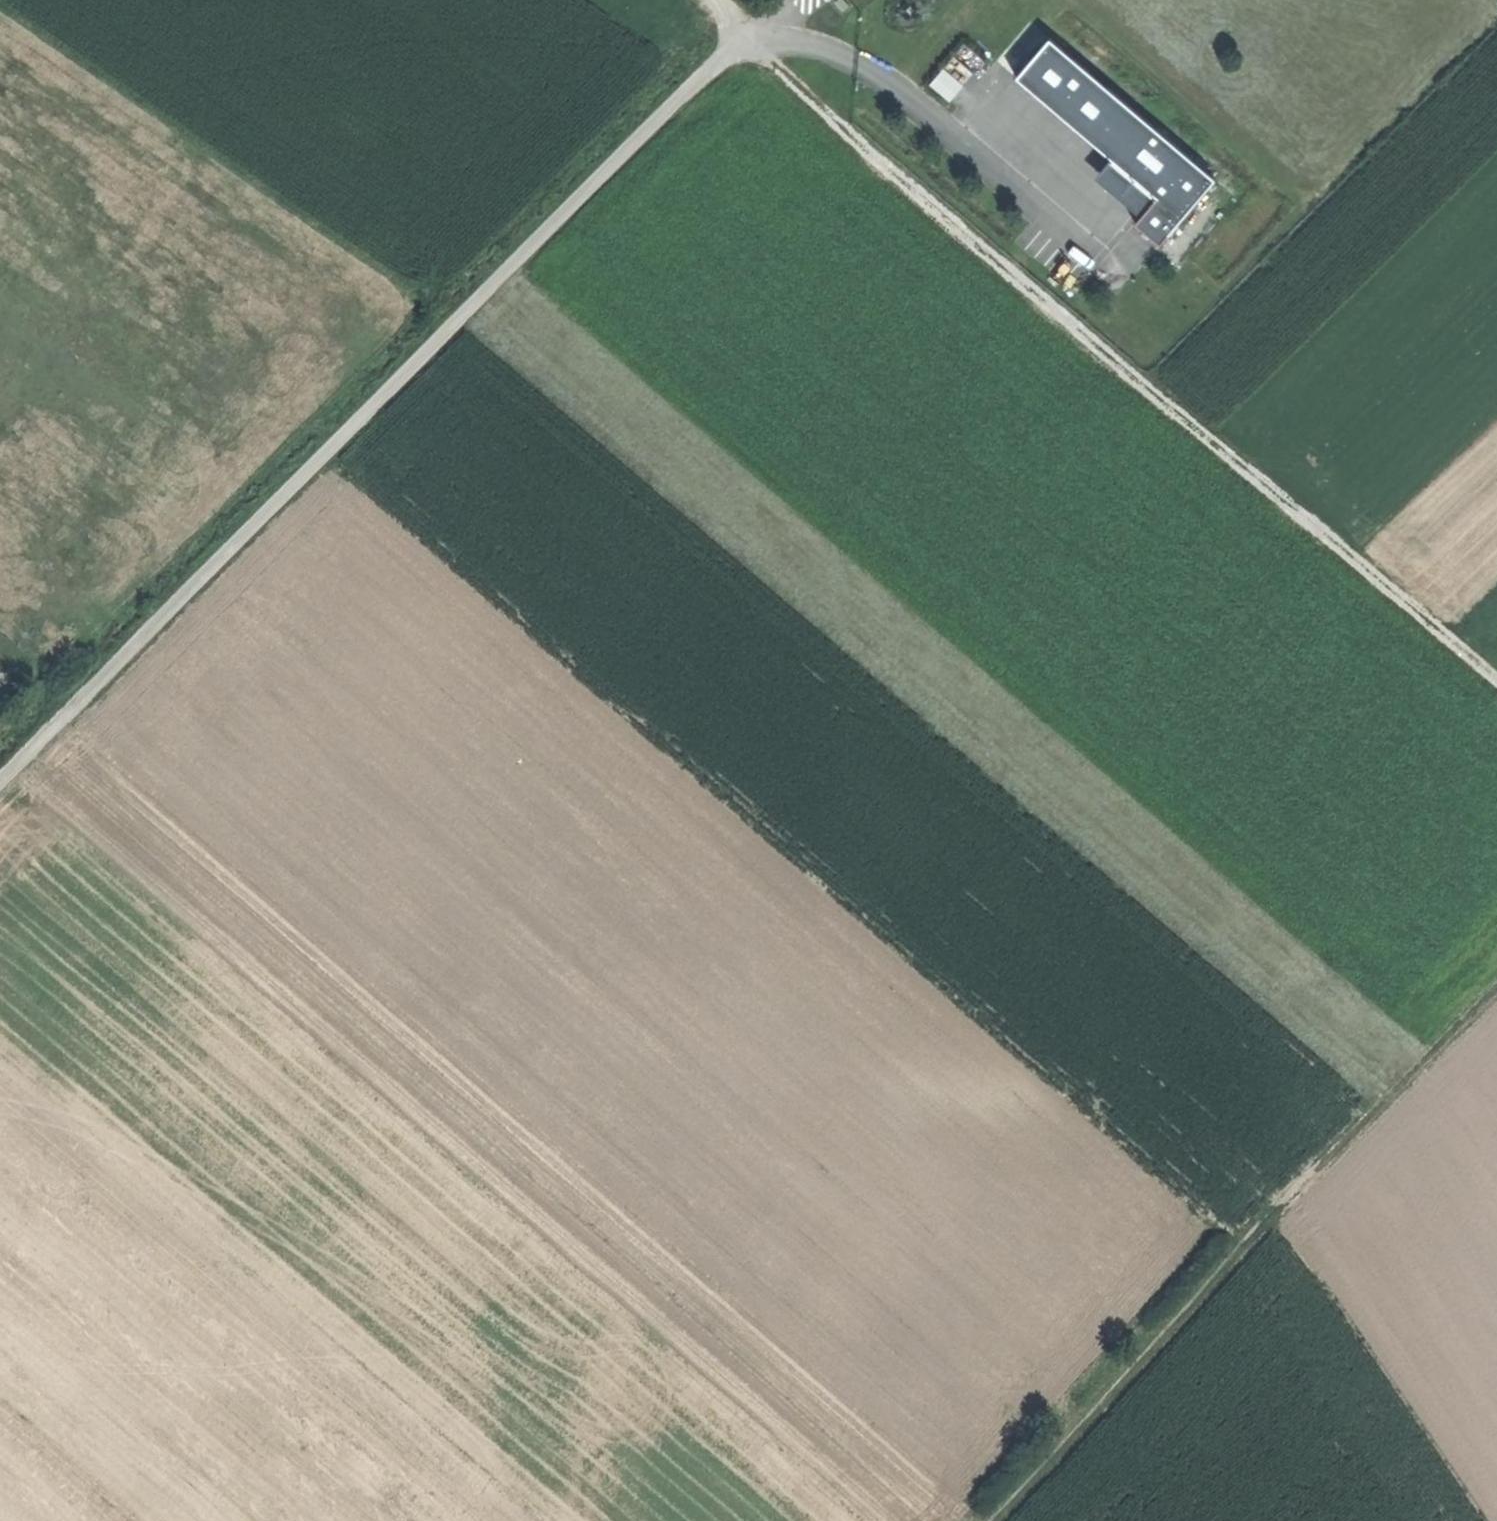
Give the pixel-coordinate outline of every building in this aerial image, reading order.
[(1211,180),(1048,42),(1016,80),(1156,199),(1134,225),(1156,244),(1211,180)] [(934,85),(956,98),(968,77),(946,64),(934,85)]
